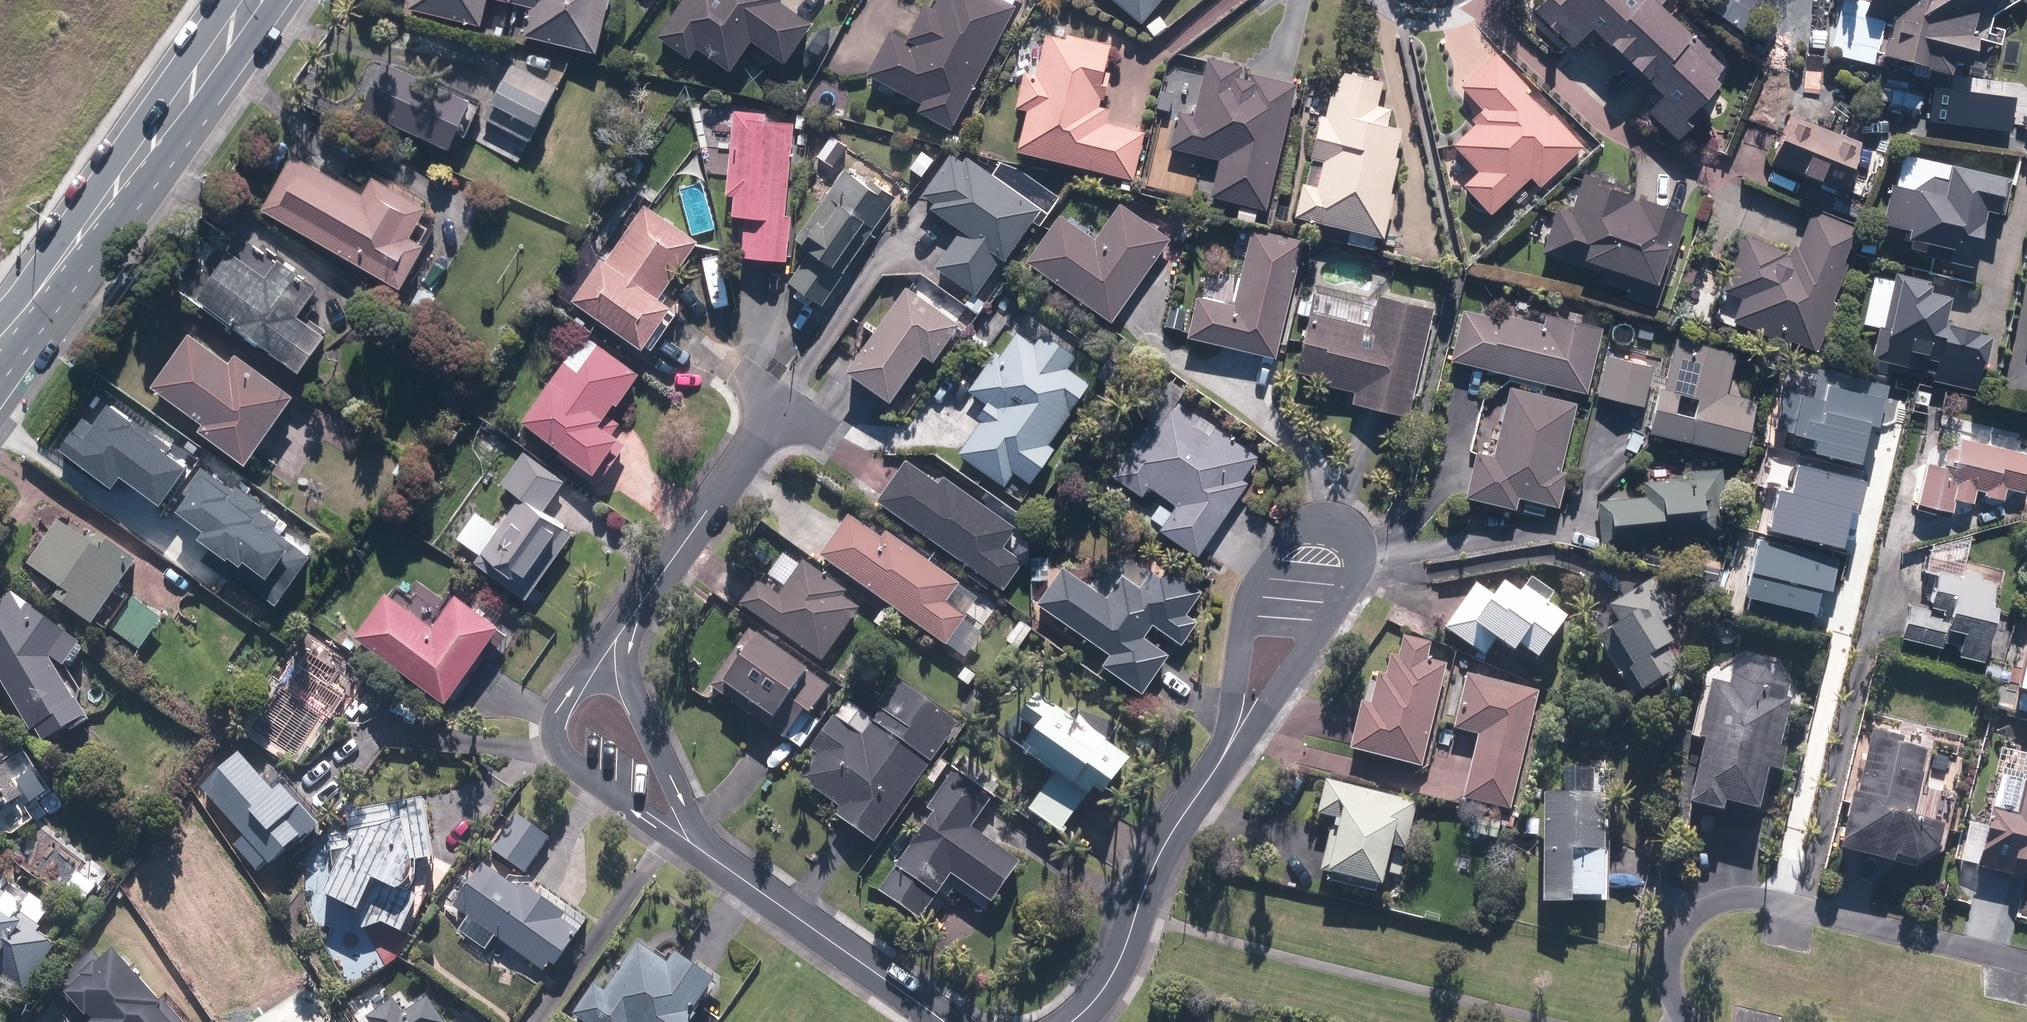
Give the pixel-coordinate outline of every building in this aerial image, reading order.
[(405,15),(474,32),(482,0),(408,0),(405,15)] [(518,42),(594,60),(608,0),(482,0),(525,10),(518,42)] [(651,40),(687,67),(695,57),(727,81),(750,50),(778,71),(810,28),(773,0),(774,0),(681,0),(651,40)] [(948,131),(1015,0),(933,0),(927,11),(917,6),(901,38),(885,30),(861,77),(912,103),(908,110),(948,131)] [(1136,26),(1158,0),(1106,0),(1136,26)] [(1525,14),(1563,52),(1578,36),(1669,126),(1720,74),(1657,12),(1668,0),(1539,0),(1525,14)] [(1967,43),(1990,21),(2017,1),(2016,0),(1858,0),(1853,17),(1879,23),(1869,62),(1914,73),(1917,59),(1961,70),(1967,43)] [(1018,114),(1010,155),(1128,180),(1138,132),(1099,123),(1108,78),(1100,76),(1106,47),(1041,34),(1031,78),(1017,74),(1009,112),(1018,114)] [(1471,126),(1446,148),(1465,170),(1452,182),(1484,218),(1525,182),(1533,191),(1581,149),(1551,114),(1545,119),(1522,94),(1529,88),(1498,52),(1456,89),(1475,111),(1465,120),(1471,126)] [(1259,228),(1292,83),(1185,59),(1171,123),(1164,153),(1215,165),(1205,205),(1234,212),(1232,221),(1259,228)] [(379,64),(356,114),(446,155),(469,106),(379,64)] [(510,64),(486,110),(531,134),(556,88),(510,64)] [(1378,240),(1397,132),(1384,129),(1388,107),(1372,104),(1376,81),(1333,74),(1324,124),(1311,121),(1304,157),(1315,159),(1310,184),(1295,181),(1287,224),(1378,240)] [(737,260),(774,263),(786,250),(789,219),(783,219),(791,126),(761,123),(761,116),(727,113),(720,198),(730,199),(728,221),(740,222),(737,260)] [(1812,167),(1806,184),(1835,196),(1855,146),(1784,117),(1764,167),(1793,179),(1800,162),(1812,167)] [(988,174),(968,158),(958,170),(926,145),(903,175),(921,189),(911,202),(951,234),(922,271),(975,311),(1059,202),(1001,157),(988,174)] [(1898,153),(1888,191),(1884,190),(1875,229),(1902,236),(1899,250),(1966,266),(1980,212),(1999,216),(2008,180),(1943,164),(1898,153)] [(289,157),(256,215),(383,288),(423,218),(364,184),(357,196),(289,157)] [(783,287),(790,292),(785,299),(802,310),(806,304),(817,311),(896,198),(870,180),(865,186),(842,170),(789,245),(805,256),(783,287)] [(1620,299),(1650,309),(1681,214),(1577,180),(1566,213),(1550,208),(1534,256),(1625,285),(1620,299)] [(1023,264),(1105,323),(1167,238),(1118,203),(1090,242),(1056,218),(1023,264)] [(583,250),(553,291),(639,355),(673,309),(657,297),(694,246),(640,206),(599,262),(583,250)] [(1734,300),(1726,325),(1811,351),(1850,224),(1804,211),(1791,254),(1737,238),(1720,295),(1734,300)] [(1272,362),(1297,249),(1246,237),(1231,305),(1190,296),(1179,341),(1272,362)] [(231,258),(194,305),(293,382),(324,343),(298,322),(317,298),(274,265),(261,281),(231,258)] [(1944,300),(1921,293),(1923,286),(1887,276),(1864,362),(1969,391),(1984,337),(1937,324),(1944,300)] [(899,289),(836,375),(884,410),(922,357),(931,363),(956,329),(899,289)] [(1406,419),(1428,311),(1371,299),(1369,307),(1304,293),(1287,371),(1314,376),(1313,385),(1349,392),(1346,407),(1406,419)] [(1485,371),(1483,379),(1581,399),(1595,329),(1540,318),(1538,325),(1457,308),(1446,363),(1485,371)] [(183,333),(145,386),(198,424),(191,434),(237,467),(289,396),(233,356),(226,365),(183,333)] [(1010,476),(1025,485),(1087,386),(1058,369),(1068,354),(1038,335),(1030,347),(1013,336),(997,360),(988,354),(962,396),(979,406),(974,415),(978,417),(953,457),(1003,488),(1010,476)] [(583,336),(515,424),(594,486),(626,445),(612,435),(619,426),(604,415),(634,376),(583,336)] [(1653,392),(1642,434),(1738,459),(1753,403),(1716,393),(1727,352),(1672,338),(1658,393),(1653,392)] [(1604,356),(1593,399),(1638,410),(1649,368),(1604,356)] [(1145,424),(1106,477),(1135,499),(1142,489),(1167,508),(1152,529),(1192,559),(1248,485),(1240,479),(1255,460),(1175,400),(1183,390),(1162,374),(1132,414),(1145,424)] [(123,464),(160,494),(198,447),(124,388),(114,400),(107,395),(70,442),(113,476),(123,464)] [(1575,403),(1504,388),(1489,456),(1470,452),(1467,462),(1460,461),(1454,488),(1459,489),(1457,501),(1511,513),(1514,502),(1551,510),(1575,403)] [(1942,430),(1933,469),(1920,466),(1911,510),(1945,517),(1948,503),(1969,507),(1973,490),(1980,492),(1979,498),(1999,502),(2002,487),(2021,491),(2026,463),(2026,449),(1942,430)] [(1819,443),(1750,461),(1757,487),(1746,490),(1761,544),(1804,533),(1802,523),(1838,513),(1819,443)] [(467,567),(520,604),(570,531),(542,512),(560,486),(517,457),(496,487),(514,499),(492,530),(472,516),(454,541),(475,556),(467,567)] [(316,542),(213,461),(178,505),(222,540),(212,554),(270,600),(316,542)] [(902,462),(874,501),(1000,591),(1020,562),(997,546),(1012,525),(940,473),(932,484),(902,462)] [(1650,495),(1601,501),(1605,541),(1706,530),(1700,478),(1648,484),(1650,495)] [(843,516),(813,558),(946,651),(980,602),(882,534),(878,540),(843,516)] [(23,568),(53,597),(60,602),(54,610),(86,631),(131,563),(91,537),(82,551),(54,524),(23,568)] [(1995,587),(1973,591),(1957,588),(1959,579),(1956,578),(1964,545),(1928,537),(1920,574),(1931,577),(1921,617),(1900,614),(1899,641),(1953,653),(1952,659),(1985,664),(1995,587)] [(774,597),(752,582),(734,608),(815,665),(854,611),(841,602),(846,596),(784,552),(765,579),(780,590),(774,597)] [(1789,570),(1742,559),(1732,603),(1779,613),(1789,570)] [(1129,561),(1102,562),(1085,587),(1055,566),(1029,605),(1103,654),(1093,668),(1137,697),(1164,656),(1141,640),(1150,627),(1177,644),(1194,619),(1185,613),(1197,595),(1159,569),(1153,577),(1129,561)] [(1475,583),(1439,630),(1478,660),(1489,646),(1505,658),(1509,653),(1529,667),(1565,619),(1523,587),(1517,594),(1501,582),(1491,595),(1475,583)] [(24,618),(11,595),(0,602),(0,689),(36,754),(85,726),(57,676),(74,649),(24,618)] [(379,595),(348,638),(440,705),(495,629),(448,595),(424,627),(379,595)] [(128,600),(108,633),(140,651),(159,618),(128,600)] [(1662,650),(1642,614),(1594,640),(1628,702),(1670,679),(1656,653),(1662,650)] [(2026,621),(2008,694),(2026,699),(2026,622),(2026,621)] [(826,687),(744,632),(726,660),(730,663),(711,693),(798,751),(818,722),(808,715),(826,687)] [(1353,704),(1343,756),(1416,770),(1436,671),(1421,668),(1426,645),(1400,639),(1395,661),(1385,659),(1381,679),(1372,677),(1366,707),(1353,704)] [(302,650),(250,736),(293,763),(317,724),(327,731),(348,697),(331,686),(339,673),(302,650)] [(1698,745),(1681,811),(1710,818),(1712,808),(1748,817),(1759,775),(1771,778),(1778,749),(1770,747),(1785,689),(1726,674),(1723,689),(1703,684),(1688,743),(1698,745)] [(829,819),(871,848),(957,722),(892,678),(865,719),(840,702),(804,754),(809,757),(795,778),(837,807),(829,819)] [(1458,679),(1447,731),(1470,736),(1456,805),(1508,815),(1533,694),(1458,679)] [(1125,758),(1032,693),(995,746),(1042,779),(1021,810),(1058,836),(1085,798),(1093,803),(1125,758)] [(1906,825),(1929,733),(1867,717),(1831,857),(1880,869),(1882,863),(1911,870),(1921,829),(1906,825)] [(235,758),(196,795),(264,869),(311,826),(277,789),(270,796),(235,758)] [(20,797),(0,767),(0,810),(20,797)] [(1560,900),(1602,902),(1606,802),(1585,802),(1587,768),(1558,767),(1557,801),(1536,800),(1532,911),(1560,912),(1560,900)] [(929,818),(876,894),(916,922),(939,888),(985,920),(1021,868),(970,833),(992,800),(948,770),(919,811),(929,818)] [(2025,782),(1996,774),(1982,829),(1968,826),(1957,865),(2017,881),(2020,871),(2026,873),(2026,775),(2025,782)] [(1412,806),(1319,788),(1313,817),(1328,820),(1315,888),(1374,900),(1387,834),(1406,837),(1412,806)] [(396,889),(399,872),(428,868),(420,805),(343,815),(345,836),(326,838),(330,870),(316,905),(397,938),(414,897),(396,889)] [(547,839),(513,815),(486,855),(520,879),(547,839)] [(574,932),(480,866),(447,913),(460,923),(452,935),(480,955),(487,944),(540,981),(574,932)] [(22,991),(53,947),(34,935),(47,916),(25,900),(17,913),(0,901),(0,976),(22,991)] [(570,1015),(581,1021),(692,1021),(693,1020),(684,1014),(709,979),(671,953),(663,964),(632,943),(596,995),(587,989),(570,1015)] [(109,961),(103,967),(92,955),(51,993),(77,1021),(178,1021),(163,1005),(156,1012),(109,961)] [(367,1021),(431,1021),(418,1004),(395,1020),(387,1008),(367,1021)]
